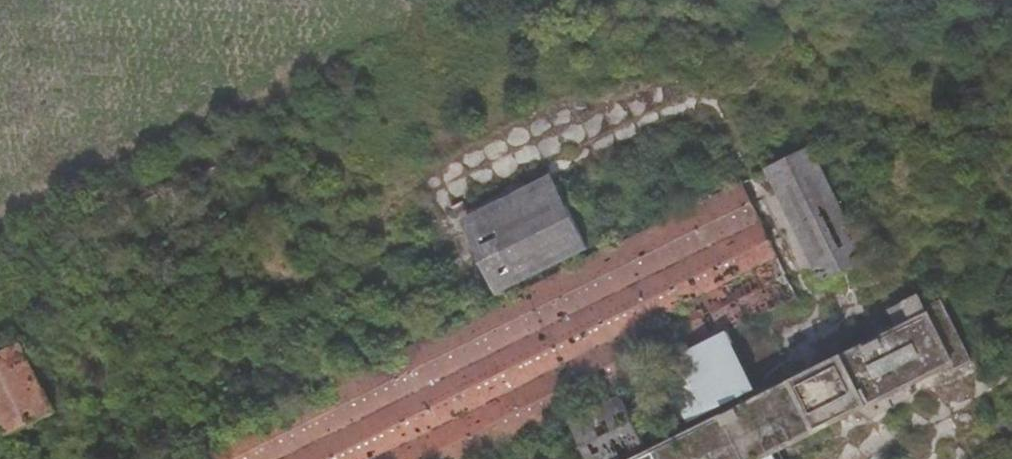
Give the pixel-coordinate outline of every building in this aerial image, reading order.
[(865,259),(811,147),(767,169),(822,281),(865,259)] [(461,219),(467,230),(558,186),(552,174),(461,219)] [(480,311),(467,317),(199,451),(203,458),(475,458),(661,368),(731,333),(800,299),(741,180),(493,304),(480,311)] [(558,186),(467,230),(495,290),(587,246),(558,186)] [(456,297),(467,317),(480,311),(470,290),(456,297)] [(774,452),(957,362),(960,368),(975,360),(946,301),(929,309),(920,294),(890,309),(900,330),(641,458),(760,458),(774,452)] [(758,389),(731,333),(661,368),(689,424),(758,389)] [(52,410),(19,347),(0,356),(0,423),(5,433),(52,410)] [(645,445),(621,396),(571,420),(590,458),(617,458),(645,445)]
